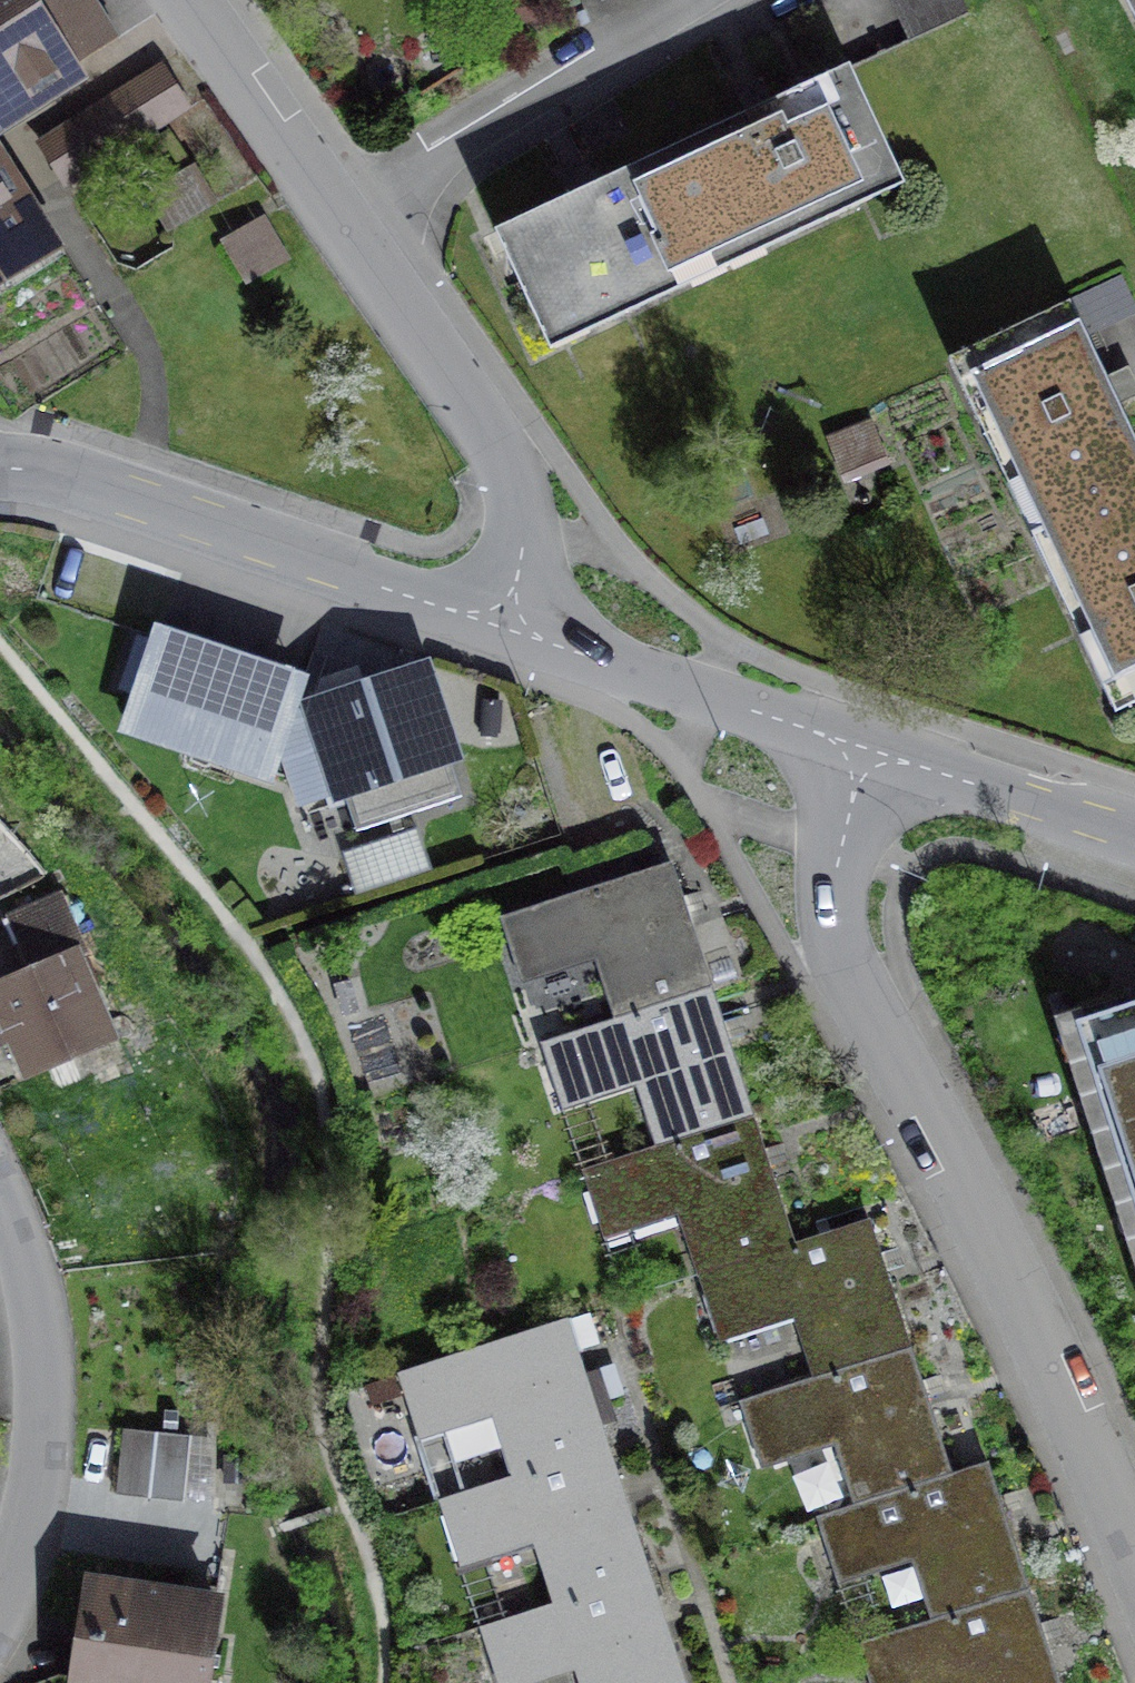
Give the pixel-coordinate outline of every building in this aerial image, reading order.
[(7,126),(101,72),(92,57),(118,41),(95,0),(0,0),(0,130),(7,126)] [(904,52),(955,28),(942,0),(880,0),(904,52)] [(1134,31),(1134,0),(1119,0),(1134,31)] [(580,194),(491,236),(548,356),(894,191),(837,72),(761,108),(580,194)] [(193,120),(167,81),(82,137),(108,177),(193,120)] [(7,126),(0,130),(0,290),(77,246),(7,126)] [(288,277),(259,233),(215,261),(245,306),(288,277)] [(1060,542),(1134,505),(1134,427),(1092,339),(986,391),(1060,542)] [(1060,542),(1134,693),(1134,505),(1060,542)] [(277,787),(308,686),(162,642),(139,717),(200,735),(192,761),(277,787)] [(432,682),(304,723),(337,823),(464,782),(432,682)] [(352,849),(361,885),(430,867),(420,831),(352,849)] [(625,1024),(715,995),(674,867),(513,920),(534,984),(604,961),(625,1024)] [(129,1048),(63,891),(8,914),(32,971),(0,984),(0,1037),(23,1093),(129,1048)] [(757,1121),(715,995),(625,1024),(555,1047),(576,1110),(649,1087),(669,1149),(757,1121)] [(1081,1039),(1134,1211),(1134,1022),(1081,1039)] [(801,1256),(757,1121),(669,1149),(595,1173),(617,1243),(685,1221),(707,1287),(801,1256)] [(874,1232),(801,1256),(707,1287),(727,1349),(804,1324),(823,1382),(914,1352),(874,1232)] [(498,1419),(518,1483),(613,1453),(572,1325),(408,1376),(428,1441),(498,1419)] [(920,1350),(914,1352),(823,1382),(750,1406),(770,1469),(850,1443),(870,1506),(961,1476),(920,1350)] [(163,1438),(129,1434),(121,1496),(155,1500),(163,1438)] [(652,1577),(613,1453),(518,1483),(452,1504),(473,1570),(544,1547),(563,1605),(652,1577)] [(992,1466),(961,1476),(870,1506),(832,1518),(852,1581),(926,1557),(946,1619),(1032,1591),(992,1466)] [(106,1572),(88,1682),(225,1682),(240,1593),(106,1572)] [(652,1577),(563,1605),(489,1628),(506,1682),(557,1682),(583,1675),(586,1682),(685,1682),(652,1577)] [(1032,1591),(946,1619),(874,1643),(887,1682),(962,1682),(972,1680),(973,1682),(1070,1682),(1039,1589),(1032,1591)]
